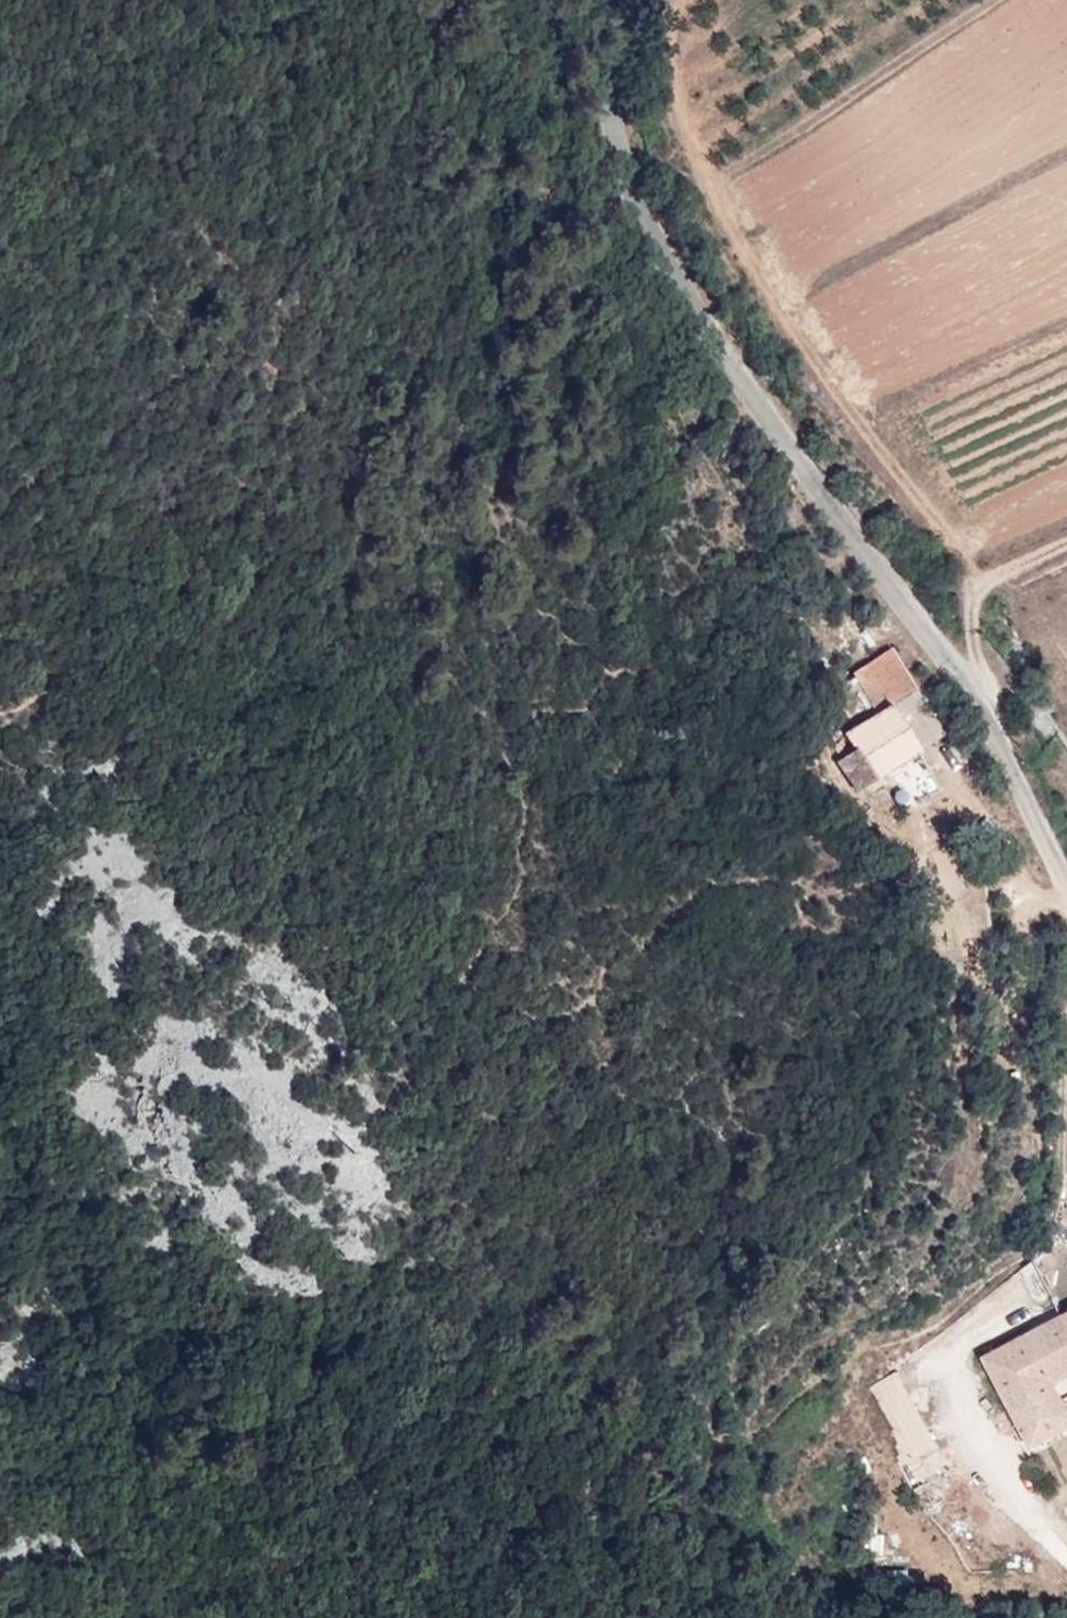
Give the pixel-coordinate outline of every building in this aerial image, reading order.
[(867,713),(910,686),(887,650),(844,677),(867,713)] [(941,735),(910,686),(867,713),(837,732),(848,748),(829,762),(849,793),(941,735)] [(976,1363),(1027,1458),(1066,1437),(1066,1410),(1056,1389),(1066,1384),(1066,1315),(976,1363)] [(908,1458),(935,1445),(900,1370),(872,1383),(908,1458)]
